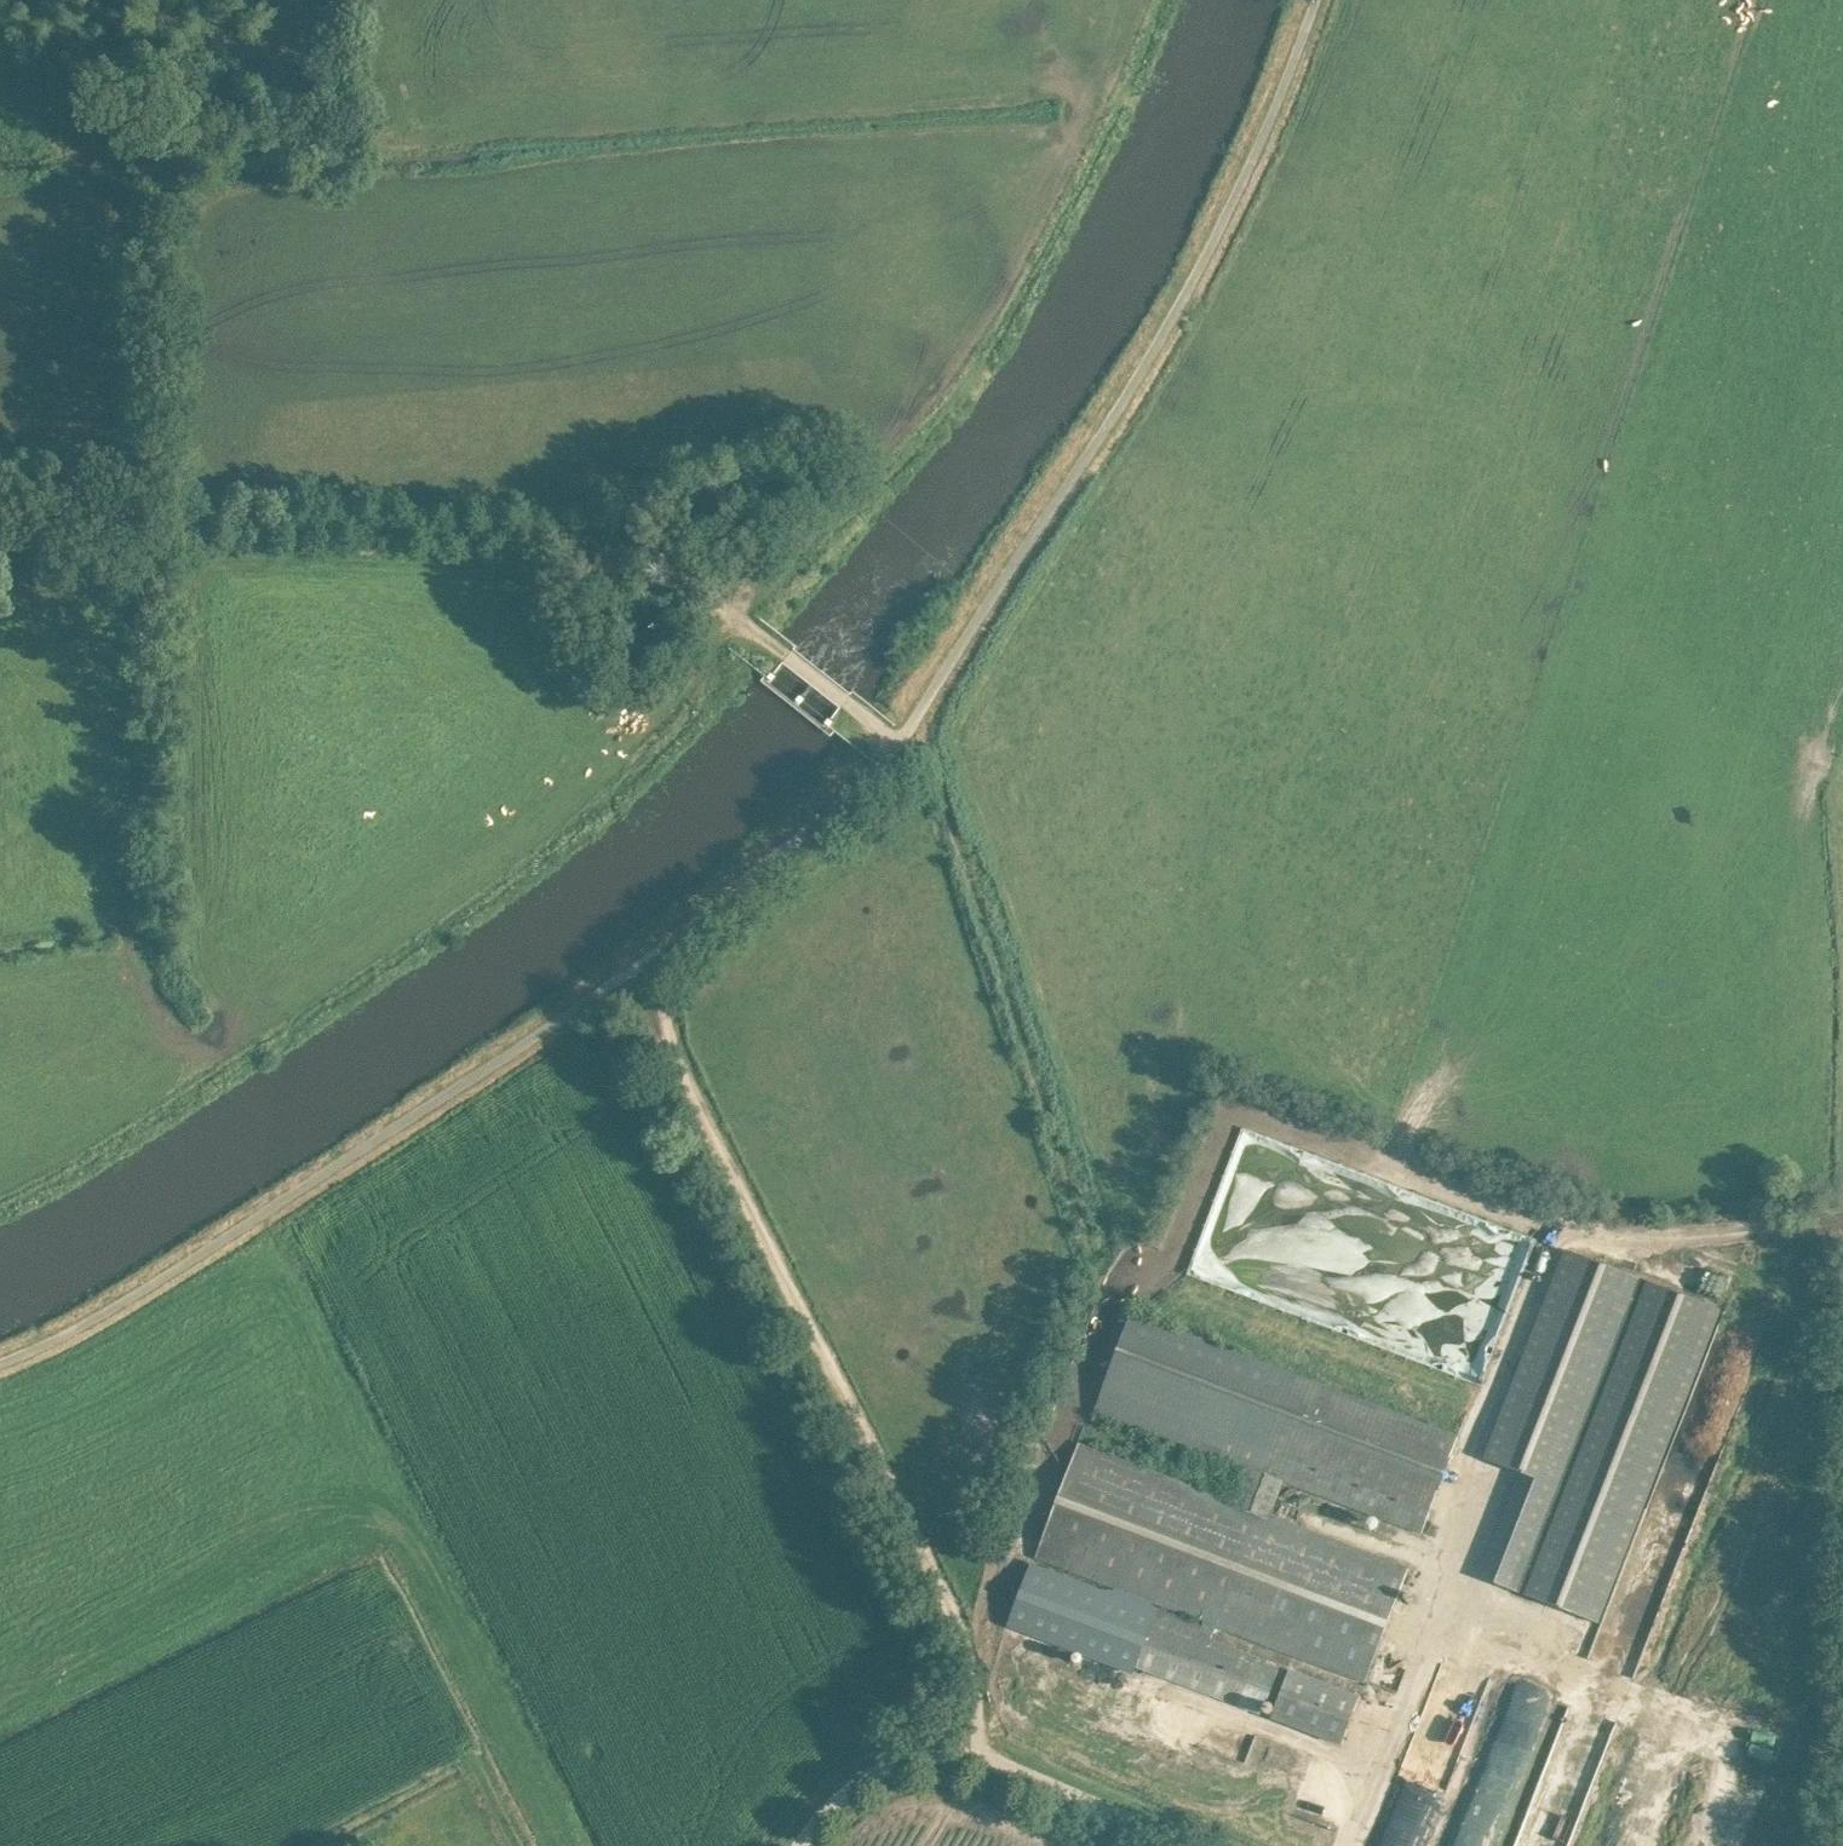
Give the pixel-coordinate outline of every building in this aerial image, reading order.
[(1721,1311),(1565,1250),(1484,1457),(1536,1478),(1495,1583),(1599,1623),(1721,1311)] [(1136,1667),(1262,1714),(1280,1665),(1210,1639),(1215,1627),(1366,1683),(1410,1567),(1270,1514),(1283,1482),(1422,1535),(1459,1436),(1131,1312),(1094,1410),(1246,1468),(1233,1501),(1078,1442),(1034,1559),(1006,1626),(1134,1675),(1136,1667)] [(1290,1671),(1272,1718),(1342,1745),(1360,1697),(1290,1671)] [(1467,1710),(1434,1698),(1379,1845),(1417,1845),(1467,1710)] [(1680,1747),(1672,1744),(1670,1752),(1644,1744),(1609,1845),(1647,1845),(1680,1747)] [(1454,1845),(1487,1845),(1497,1820),(1468,1809),(1454,1845)]
